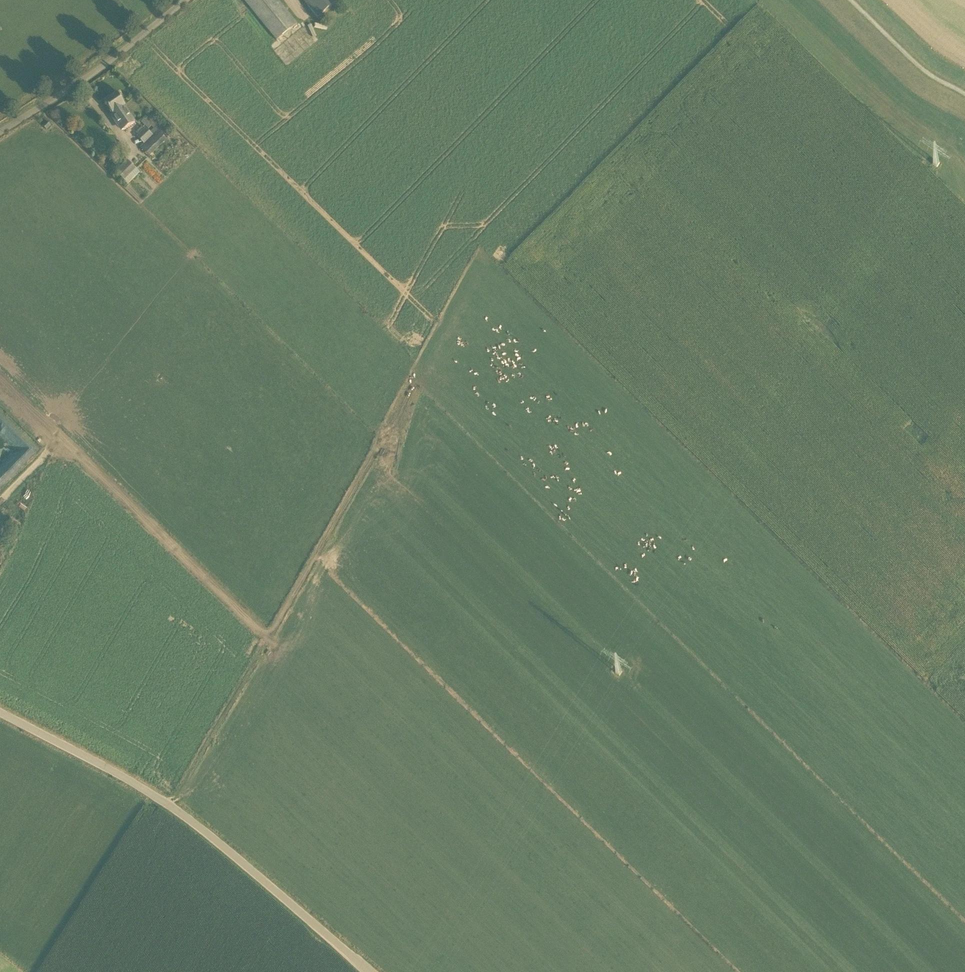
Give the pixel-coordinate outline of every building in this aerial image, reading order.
[(297,24),(278,0),(244,0),(277,40),(297,24)] [(317,17),(337,1),(336,0),(304,0),(317,17)] [(104,102),(111,113),(109,115),(121,132),(127,128),(127,129),(136,122),(117,93),(104,102)] [(144,119),(141,122),(148,129),(151,126),(144,119)] [(150,157),(167,140),(155,127),(142,139),(145,142),(140,146),(150,157)] [(140,172),(136,168),(141,163),(132,154),(127,160),(126,159),(114,171),(124,180),(128,184),(140,172)] [(0,469),(0,485),(35,451),(0,414),(0,426),(21,448),(0,469)]
